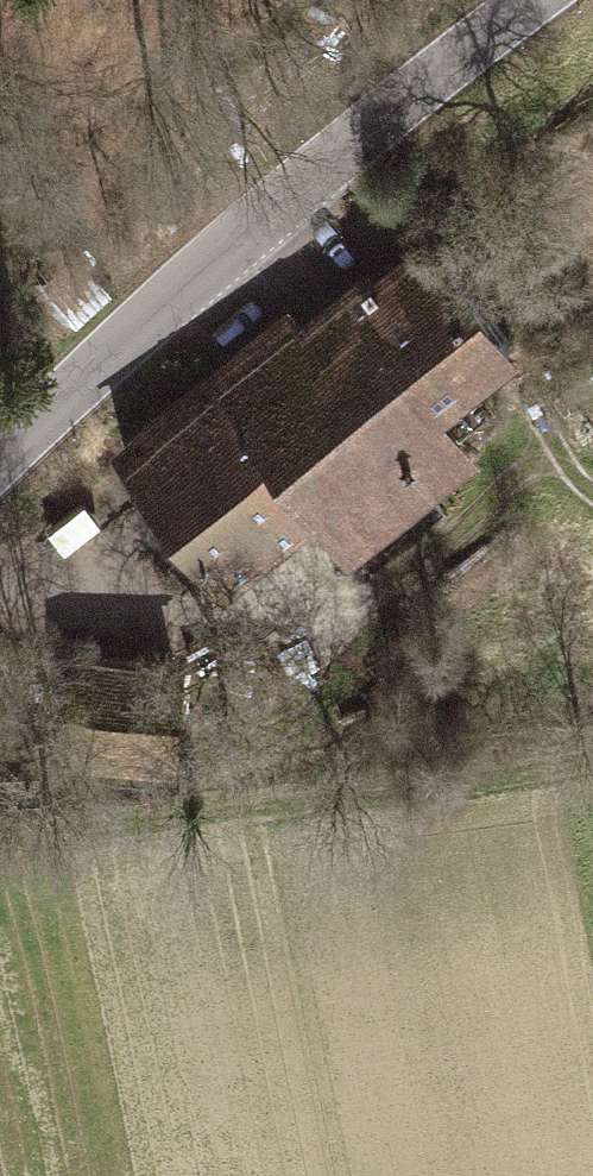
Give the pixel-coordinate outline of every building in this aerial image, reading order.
[(292,304),(110,447),(229,597),(323,524),(355,564),(489,458),(453,412),(530,352),(435,232),(379,276),(371,267),(304,320),(292,304)]
